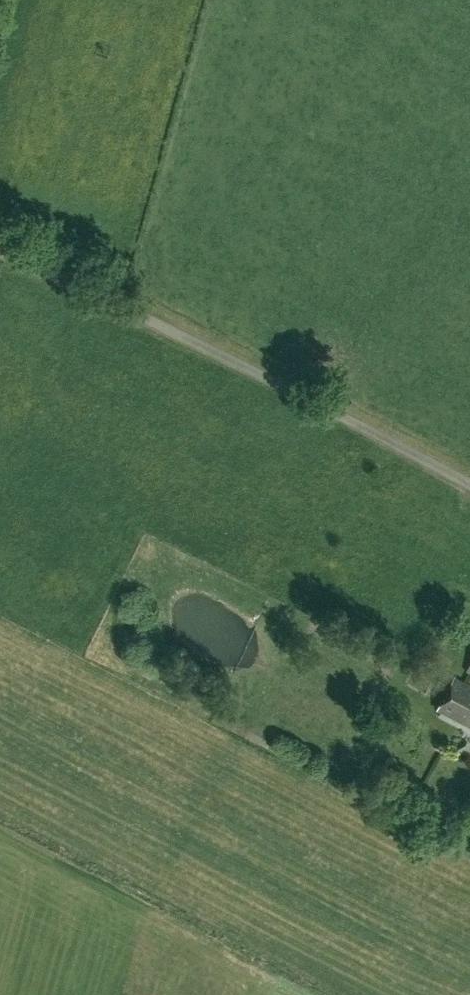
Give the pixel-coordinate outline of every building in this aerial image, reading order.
[(454,678),(438,711),(469,727),(469,687),(454,678)]
